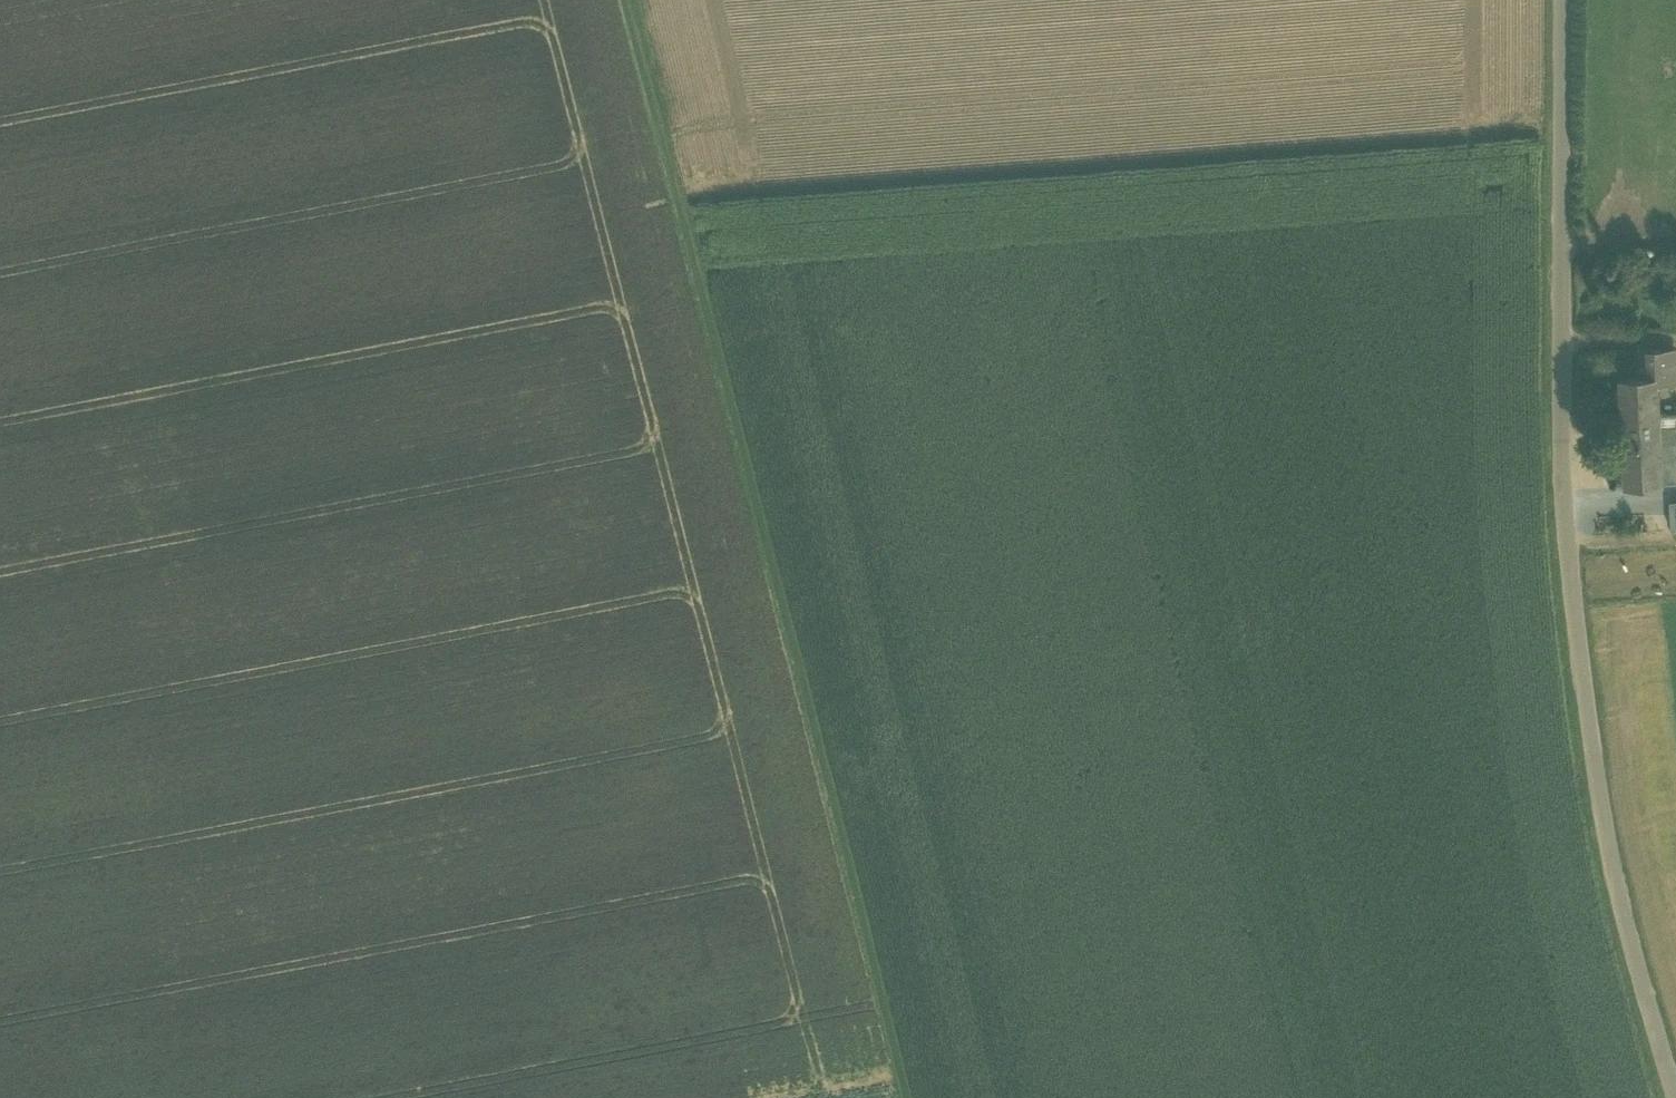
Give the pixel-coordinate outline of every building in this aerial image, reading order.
[(1621,377),(1623,414),(1659,413),(1658,384),(1675,383),(1674,348),(1652,349),(1653,367),(1637,367),(1638,376),(1621,377)] [(1659,413),(1660,426),(1675,425),(1675,412),(1659,413)] [(1659,413),(1623,414),(1626,485),(1675,482),(1675,425),(1660,426),(1659,413)]
